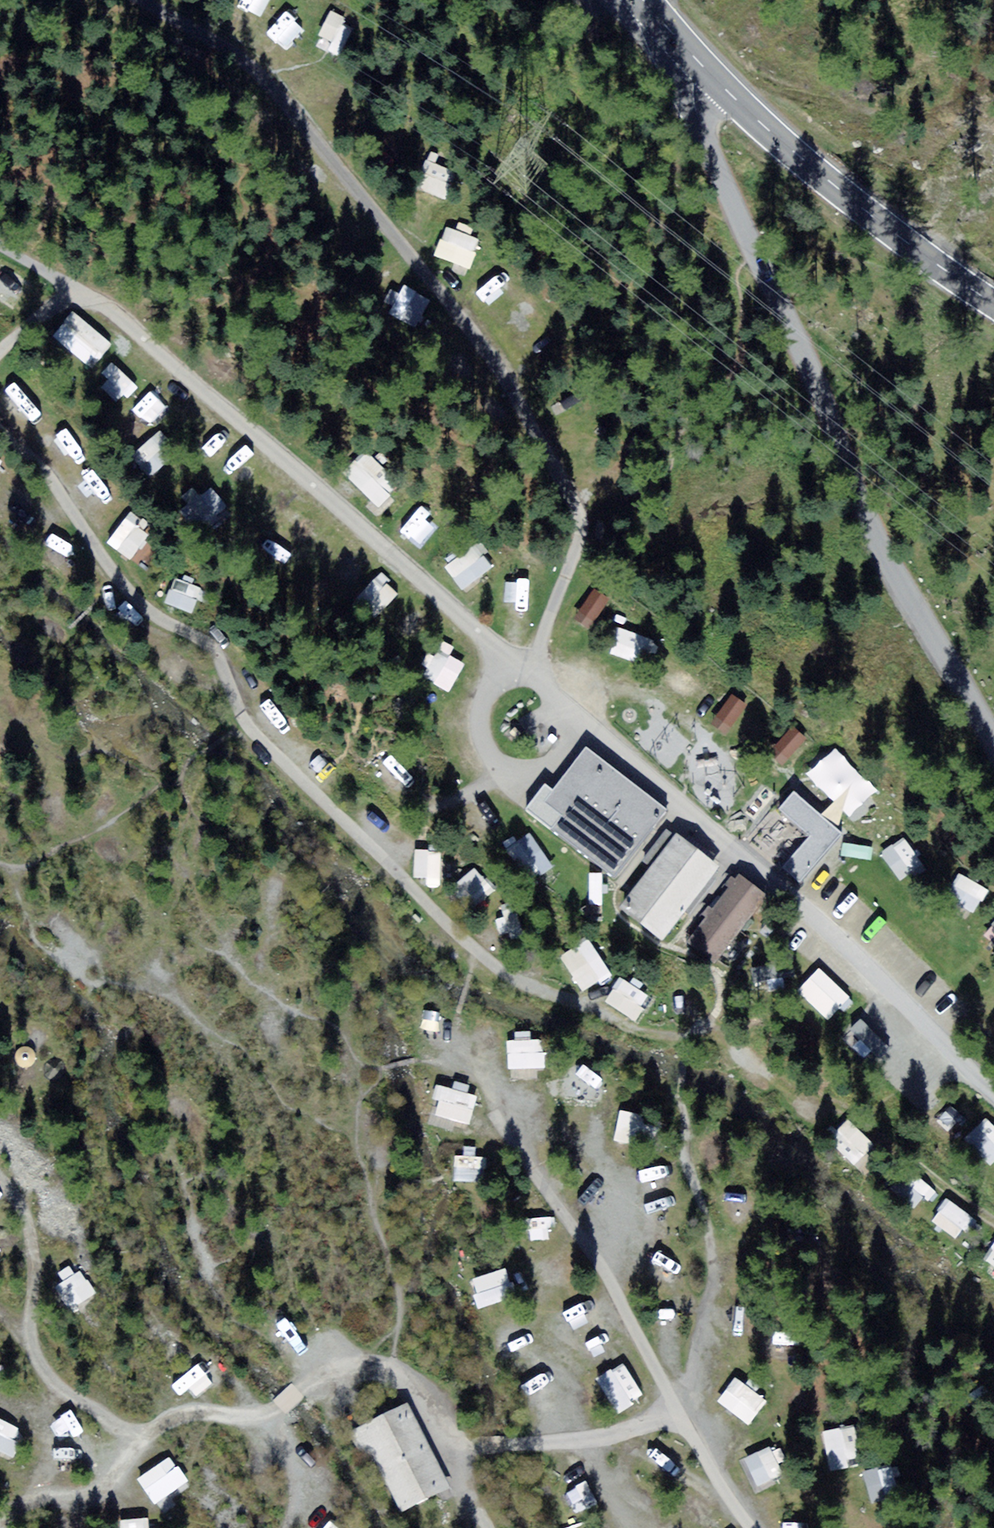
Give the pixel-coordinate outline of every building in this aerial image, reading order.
[(330,12),(317,44),(343,55),(356,23),(330,12)] [(444,195),(445,165),(424,164),(423,195),(444,195)] [(435,257),(470,270),(481,240),(446,227),(435,257)] [(0,262),(0,300),(15,310),(33,283),(0,261),(0,262)] [(52,338),(94,370),(114,344),(72,312),(52,338)] [(99,379),(121,403),(138,388),(116,364),(99,379)] [(136,452),(152,473),(178,454),(162,433),(136,452)] [(364,454),(344,474),(379,508),(399,488),(364,454)] [(149,535),(127,520),(110,546),(133,560),(149,535)] [(461,590),(496,567),(479,542),(445,565),(461,590)] [(166,603),(193,615),(205,590),(177,578),(166,603)] [(618,629),(610,655),(652,667),(659,641),(618,629)] [(438,651),(423,676),(449,692),(465,667),(438,651)] [(711,721),(724,745),(752,730),(740,706),(711,721)] [(770,750),(781,765),(808,745),(798,730),(770,750)] [(586,747),(575,762),(588,772),(591,769),(599,758),(586,747)] [(599,758),(588,772),(575,762),(552,791),(546,786),(528,809),(614,876),(657,821),(666,810),(599,758)] [(794,792),(780,808),(811,835),(807,841),(784,867),(800,881),(842,833),(794,792)] [(632,891),(620,907),(662,940),(719,866),(691,844),(677,834),(632,891)] [(529,879),(551,866),(531,835),(510,849),(529,879)] [(883,852),(899,882),(924,869),(907,838),(883,852)] [(415,850),(415,883),(441,883),(441,850),(415,850)] [(459,880),(466,907),(490,900),(483,874),(459,880)] [(739,875),(687,942),(714,963),(766,896),(739,875)] [(961,875),(948,899),(976,914),(989,890),(961,875)] [(593,940),(562,955),(580,992),(610,978),(593,940)] [(819,969),(798,992),(832,1023),(853,1000),(819,969)] [(620,979),(606,1004),(636,1021),(650,996),(620,979)] [(544,1040),(508,1040),(508,1070),(544,1070),(544,1040)] [(431,1123),(469,1132),(477,1095),(439,1087),(431,1123)] [(621,1112),(615,1139),(653,1147),(659,1121),(621,1112)] [(993,1167),(993,1166),(993,1126),(987,1119),(965,1140),(993,1167)] [(855,1166),(875,1147),(852,1123),(832,1143),(855,1166)] [(474,1152),(455,1153),(458,1183),(476,1181),(474,1152)] [(905,1189),(915,1208),(935,1198),(925,1179),(905,1189)] [(946,1201),(933,1225),(960,1239),(973,1215),(946,1201)] [(554,1239),(552,1218),(527,1220),(529,1242),(554,1239)] [(985,1260),(993,1266),(993,1247),(985,1260)] [(56,1288),(73,1313),(98,1296),(81,1271),(56,1288)] [(471,1299),(501,1297),(500,1283),(471,1285),(471,1299)] [(617,1414),(644,1398),(625,1364),(597,1379),(617,1414)] [(718,1402),(750,1425),(768,1401),(736,1378),(718,1402)] [(408,1402),(347,1432),(361,1461),(373,1456),(401,1513),(451,1488),(408,1402)] [(23,1429),(0,1420),(0,1452),(12,1457),(23,1429)] [(826,1432),(829,1467),(858,1464),(855,1429),(826,1432)] [(743,1461),(759,1492),(787,1478),(771,1447),(743,1461)] [(155,1505),(189,1483),(172,1456),(138,1479),(155,1505)] [(148,1519),(120,1520),(120,1527),(148,1527),(148,1519)]
